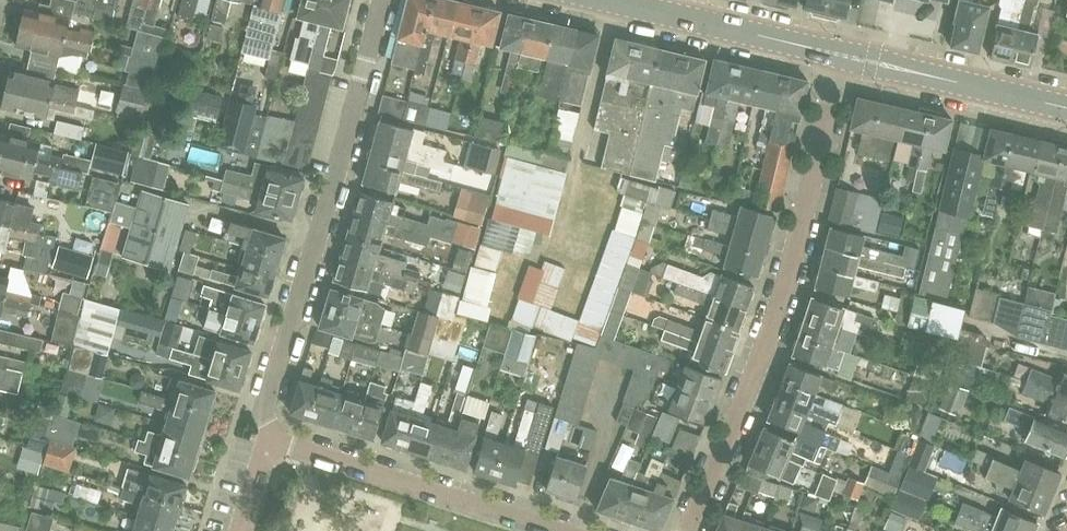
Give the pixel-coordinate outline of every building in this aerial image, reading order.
[(114,7),(104,5),(101,0),(76,0),(73,11),(111,21),(114,7)] [(139,29),(147,0),(132,0),(126,26),(136,28),(139,29)] [(139,29),(151,32),(165,37),(169,28),(153,23),(159,0),(147,0),(139,29)] [(179,12),(193,16),(197,0),(182,0),(179,12)] [(212,19),(225,23),(231,0),(217,0),(212,19)] [(271,47),(284,0),(259,0),(258,4),(254,3),(242,48),(269,56),(264,75),(276,79),(283,50),(271,47)] [(308,63),(325,0),(300,0),(297,15),(303,17),(298,37),(295,36),(292,49),(289,58),(308,63)] [(319,71),(331,24),(341,27),(348,0),(325,0),(308,63),(307,68),(319,71)] [(391,62),(415,68),(414,72),(424,74),(427,62),(417,59),(420,50),(429,52),(432,42),(432,40),(422,38),(432,0),(406,0),(391,62)] [(454,0),(453,0),(432,0),(422,38),(432,40),(432,42),(439,44),(442,32),(446,33),(449,34),(457,1),(454,0)] [(479,6),(474,5),(472,1),(469,0),(465,0),(462,2),(459,1),(457,1),(449,34),(451,34),(461,36),(456,58),(452,72),(462,74),(465,60),(479,6)] [(774,5),(787,8),(790,6),(790,4),(797,6),(798,0),(775,0),(774,5)] [(824,17),(828,0),(807,0),(805,8),(811,10),(811,12),(813,14),(824,17)] [(824,17),(835,19),(839,17),(839,16),(840,16),(846,17),(850,0),(828,0),(824,17)] [(954,20),(957,21),(951,47),(978,53),(989,6),(972,2),(972,0),(959,0),(954,20)] [(1014,8),(1002,5),(990,56),(1010,60),(1024,0),(1015,0),(1014,8)] [(1010,60),(1031,65),(1038,35),(1028,32),(1035,4),(1037,5),(1038,0),(1024,0),(1010,60)] [(479,6),(465,60),(476,63),(482,41),(492,44),(500,11),(497,10),(495,6),(489,5),(485,8),(479,6)] [(24,8),(20,26),(90,44),(93,30),(81,27),(80,31),(66,28),(68,19),(24,8)] [(515,75),(530,18),(521,16),(519,12),(514,11),(511,13),(507,12),(499,46),(510,48),(504,72),(515,75)] [(542,56),(545,57),(554,24),(548,22),(546,18),(541,17),(538,20),(530,18),(515,75),(524,77),(527,68),(538,71),(542,56)] [(563,86),(577,29),(570,27),(566,23),(562,22),(559,25),(554,24),(545,57),(536,94),(559,100),(563,86)] [(210,23),(207,37),(220,41),(223,26),(210,23)] [(15,44),(60,55),(61,56),(72,54),(86,57),(87,52),(88,52),(90,44),(20,26),(15,44)] [(151,32),(139,29),(136,28),(131,46),(121,43),(119,52),(125,54),(126,52),(159,61),(165,37),(151,32)] [(594,33),(588,31),(577,29),(563,86),(559,100),(580,106),(587,76),(585,76),(586,71),(588,72),(597,37),(594,33)] [(641,44),(631,41),(615,38),(593,130),(613,135),(606,166),(631,172),(636,151),(660,48),(652,46),(651,42),(644,41),(641,44)] [(701,58),(700,54),(694,52),(690,55),(683,54),(684,50),(666,46),(665,49),(660,48),(636,151),(631,172),(654,178),(662,142),(672,144),(681,109),(693,112),(705,59),(701,58)] [(417,59),(427,62),(429,52),(420,50),(417,59)] [(126,52),(125,54),(121,68),(127,70),(123,84),(150,90),(159,61),(126,52)] [(713,57),(705,91),(703,103),(715,106),(707,140),(717,143),(737,63),(713,57)] [(465,62),(462,78),(471,80),(475,64),(465,62)] [(759,68),(737,63),(717,143),(728,146),(739,100),(750,102),(753,103),(761,69),(759,68)] [(307,68),(303,84),(330,88),(334,74),(319,71),(307,68)] [(51,90),(54,80),(10,69),(5,88),(95,109),(97,102),(78,97),(78,96),(51,90)] [(768,149),(785,75),(784,74),(763,69),(761,69),(753,103),(755,103),(766,106),(757,146),(768,149)] [(500,87),(511,90),(515,75),(504,72),(500,87)] [(793,145),(808,80),(787,75),(785,75),(768,149),(790,154),(791,151),(792,145),(793,145)] [(303,84),(301,94),(327,100),(330,88),(303,84)] [(126,86),(120,115),(141,119),(147,91),(126,86)] [(93,118),(95,109),(5,88),(1,106),(54,119),(56,109),(93,118)] [(185,114),(197,117),(216,122),(222,95),(191,88),(185,114)] [(407,100),(383,93),(378,112),(402,118),(407,100)] [(891,104),(892,100),(864,93),(863,98),(858,96),(850,127),(864,130),(859,153),(888,160),(894,137),(900,138),(908,108),(891,104)] [(301,94),(298,106),(324,112),(327,100),(301,94)] [(149,96),(142,122),(170,129),(177,104),(149,96)] [(230,98),(218,145),(243,152),(256,105),(230,98)] [(402,118),(424,124),(429,105),(428,105),(407,100),(402,118)] [(452,111),(429,105),(424,124),(447,130),(452,111)] [(298,106),(295,116),(321,122),(324,112),(298,106)] [(918,166),(931,109),(919,106),(918,110),(908,108),(900,138),(914,142),(909,164),(918,166)] [(559,107),(548,152),(568,157),(579,112),(559,107)] [(931,109),(918,166),(912,190),(921,192),(932,146),(945,149),(952,118),(941,115),(941,112),(931,109)] [(499,138),(503,119),(481,113),(477,132),(499,138)] [(283,163),(286,151),(289,139),(292,128),(294,119),(268,114),(257,158),(283,163)] [(292,128),(318,134),(321,122),(295,116),(294,119),(292,128)] [(52,132),(81,138),(84,124),(55,117),(52,132)] [(446,150),(435,147),(422,143),(426,132),(413,128),(379,119),(378,122),(375,123),(373,130),(376,132),(374,140),(444,158),(446,150)] [(990,127),(984,154),(979,172),(981,173),(993,176),(984,213),(993,216),(1000,186),(1015,129),(1002,126),(1001,129),(990,127)] [(129,153),(137,155),(150,158),(157,134),(136,128),(129,153)] [(292,128),(289,139),(315,146),(318,134),(292,128)] [(1025,131),(1015,129),(1000,186),(1009,189),(1012,179),(1023,182),(1026,168),(1033,170),(1041,139),(1024,135),(1025,131)] [(13,136),(0,133),(0,151),(82,170),(99,175),(100,168),(90,165),(91,159),(65,153),(64,157),(37,151),(39,142),(13,136)] [(1041,139),(1033,170),(1035,170),(1034,176),(1039,184),(1035,199),(1032,198),(1026,225),(1029,225),(1027,234),(1040,237),(1042,228),(1064,141),(1052,138),(1051,141),(1041,139)] [(289,139),(286,151),(312,158),(315,146),(289,139)] [(454,161),(444,158),(374,140),(372,147),(368,148),(366,156),(369,158),(368,161),(414,174),(417,161),(452,171),(454,161)] [(1064,141),(1042,228),(1056,232),(1066,185),(1066,141),(1064,141)] [(482,144),(477,167),(496,171),(501,149),(482,144)] [(552,234),(570,159),(509,144),(495,203),(491,217),(488,217),(481,243),(519,252),(530,251),(532,242),(541,244),(543,232),(552,234)] [(128,150),(106,145),(100,168),(123,173),(128,150)] [(984,154),(954,147),(919,295),(947,302),(967,215),(971,216),(981,173),(979,172),(984,154)] [(773,209),(777,210),(790,154),(768,149),(755,204),(773,209)] [(82,170),(0,151),(0,171),(30,178),(32,168),(50,172),(48,180),(78,187),(82,170)] [(309,169),(312,158),(286,151),(283,163),(309,169)] [(151,185),(157,162),(150,161),(150,158),(137,155),(130,180),(151,185)] [(225,168),(222,179),(296,198),(298,191),(303,189),(304,183),(302,180),(302,177),(267,168),(268,164),(255,160),(251,175),(225,168)] [(442,182),(414,174),(368,161),(367,168),(363,169),(361,176),(364,178),(363,182),(396,191),(399,181),(439,191),(442,182)] [(85,206),(106,211),(113,213),(116,200),(121,183),(93,176),(85,206)] [(619,189),(629,192),(651,200),(656,188),(623,176),(619,189)] [(290,216),(295,214),(297,208),(294,205),(296,198),(222,179),(220,188),(258,199),(255,209),(289,218),(290,216)] [(651,200),(663,205),(670,208),(677,190),(657,183),(656,188),(651,200)] [(734,186),(732,195),(752,201),(754,191),(734,186)] [(882,198),(840,188),(836,187),(828,221),(874,232),(877,219),(882,198)] [(113,213),(106,211),(97,247),(113,252),(122,224),(133,227),(124,256),(170,270),(190,204),(144,190),(139,206),(116,200),(113,213)] [(356,194),(354,200),(357,203),(354,211),(412,229),(431,235),(475,249),(482,228),(446,217),(446,219),(430,214),(427,224),(415,219),(390,212),(394,200),(360,190),(359,193),(356,194)] [(472,191),(464,220),(484,225),(492,197),(472,191)] [(629,192),(624,204),(647,213),(651,200),(629,192)] [(36,232),(38,225),(11,218),(15,202),(0,198),(0,223),(36,232)] [(663,205),(651,200),(647,213),(644,220),(656,223),(663,205)] [(624,204),(620,217),(642,225),(644,220),(647,213),(624,204)] [(773,228),(777,218),(774,217),(775,214),(742,205),(739,215),(714,208),(711,217),(769,234),(771,228),(773,228)] [(412,229),(354,211),(352,218),(348,220),(346,227),(348,230),(347,233),(346,235),(380,245),(380,244),(384,231),(408,239),(428,245),(431,235),(412,229)] [(281,254),(284,253),(287,243),(285,240),(286,237),(254,228),(255,226),(226,217),(223,229),(233,232),(230,240),(243,244),(280,256),(281,254)] [(615,229),(638,237),(642,225),(620,217),(615,229)] [(764,253),(766,254),(769,243),(767,242),(769,234),(711,217),(708,227),(734,234),(731,244),(731,245),(763,254),(764,253)] [(903,225),(877,219),(874,232),(899,238),(903,225)] [(642,225),(638,237),(637,238),(649,242),(656,223),(644,220),(642,225)] [(36,232),(0,223),(0,249),(3,250),(7,234),(25,238),(22,251),(27,253),(23,267),(45,272),(56,237),(36,232)] [(827,239),(825,246),(906,266),(908,256),(861,244),(864,234),(830,226),(829,229),(826,230),(825,236),(827,239)] [(179,249),(184,250),(190,252),(196,232),(186,228),(179,249)] [(633,249),(637,238),(638,237),(615,229),(611,240),(633,249)] [(725,265),(753,274),(757,275),(758,272),(761,271),(763,265),(761,261),(763,254),(731,245),(731,244),(695,234),(692,244),(728,255),(725,265)] [(345,239),(342,241),(339,249),(342,250),(339,258),(417,282),(420,272),(405,267),(407,261),(378,251),(379,247),(380,245),(346,235),(346,237),(345,239)] [(637,238),(633,249),(629,260),(628,262),(640,267),(649,242),(637,238)] [(629,260),(633,249),(611,240),(606,251),(629,260)] [(244,262),(242,267),(274,276),(274,273),(278,272),(280,264),(278,262),(280,256),(243,244),(239,260),(244,262)] [(903,275),(906,266),(825,246),(823,253),(820,255),(818,261),(820,264),(820,266),(854,274),(854,273),(856,263),(903,275)] [(113,252),(97,247),(92,272),(106,276),(113,252)] [(459,247),(456,255),(471,260),(473,251),(459,247)] [(71,255),(57,251),(53,267),(87,277),(94,255),(73,249),(71,255)] [(199,255),(190,252),(184,250),(178,269),(194,274),(199,255)] [(606,251),(602,263),(625,271),(628,262),(629,260),(606,251)] [(414,292),(417,282),(339,258),(337,265),(334,266),(332,273),(334,275),(333,278),(366,289),(369,278),(394,286),(414,292)] [(513,326),(530,331),(533,324),(544,328),(543,330),(547,331),(552,309),(549,308),(564,266),(543,258),(540,266),(528,262),(515,296),(519,298),(511,319),(509,319),(508,324),(513,326)] [(632,289),(640,267),(628,262),(625,271),(620,283),(620,285),(632,289)] [(620,283),(625,271),(602,263),(598,274),(620,283)] [(668,263),(663,275),(678,280),(690,285),(747,306),(749,299),(753,298),(755,293),(753,289),(754,286),(722,274),(721,276),(709,272),(701,275),(668,263)] [(492,271),(476,267),(471,265),(462,299),(460,299),(457,311),(488,320),(491,306),(487,305),(490,292),(486,291),(492,271)] [(854,274),(820,266),(818,273),(815,275),(813,281),(815,284),(815,287),(849,295),(851,284),(877,290),(879,280),(854,273),(854,274)] [(213,278),(223,281),(268,295),(269,290),(273,289),(275,282),(273,279),(274,276),(242,267),(240,275),(215,268),(213,278)] [(448,268),(442,289),(460,295),(466,274),(448,268)] [(620,285),(620,283),(598,274),(593,286),(616,294),(620,285)] [(30,302),(39,304),(41,295),(6,287),(8,277),(0,275),(0,295),(30,302)] [(178,275),(172,295),(183,299),(187,300),(194,280),(178,275)] [(674,290),(687,294),(711,304),(707,316),(707,317),(739,329),(739,327),(741,324),(743,325),(746,316),(744,315),(747,306),(690,285),(678,280),(674,290)] [(59,309),(82,315),(89,296),(84,294),(86,284),(72,281),(70,292),(63,291),(59,309)] [(209,307),(226,312),(259,322),(259,319),(264,318),(266,310),(264,308),(265,303),(203,284),(200,295),(211,298),(209,307)] [(620,285),(616,294),(612,306),(611,307),(624,312),(632,289),(620,285)] [(329,291),(326,291),(323,299),(325,302),(324,306),(379,323),(383,308),(374,305),(375,300),(330,286),(329,291)] [(593,286),(589,297),(612,306),(616,294),(593,286)] [(995,322),(1001,296),(1002,293),(976,287),(970,315),(995,322)] [(902,289),(897,310),(909,313),(914,292),(902,289)] [(947,302),(919,295),(916,294),(909,324),(957,335),(956,338),(987,345),(988,340),(982,332),(959,327),(964,307),(947,302)] [(30,302),(0,295),(0,309),(27,315),(30,302)] [(82,315),(75,344),(108,354),(123,306),(89,296),(82,315)] [(1016,336),(1025,302),(1001,296),(995,322),(1016,336)] [(611,307),(612,306),(589,297),(585,309),(607,317),(611,307)] [(838,325),(843,327),(874,338),(879,326),(876,320),(812,297),(811,301),(807,302),(805,309),(807,312),(806,314),(838,325)] [(1025,302),(1016,336),(1044,343),(1051,313),(1052,308),(1025,302)] [(374,337),(379,323),(324,306),(323,309),(320,311),(317,318),(320,320),(318,324),(372,341),(374,337)] [(259,322),(226,312),(209,307),(203,325),(253,341),(254,338),(258,336),(260,327),(258,325),(259,322)] [(611,307),(607,317),(603,329),(602,332),(615,337),(624,312),(611,307)] [(176,322),(179,312),(168,308),(165,319),(176,322)] [(74,345),(75,344),(82,315),(59,309),(51,339),(74,345)] [(547,331),(560,335),(566,315),(552,309),(547,331)] [(585,309),(580,320),(575,337),(597,344),(602,332),(603,329),(607,317),(585,309)] [(433,336),(434,336),(440,316),(418,310),(412,333),(432,339),(433,336)] [(1051,313),(1044,343),(1066,349),(1066,317),(1051,313)] [(452,319),(440,316),(434,336),(458,343),(466,317),(454,314),(452,319)] [(800,333),(799,334),(831,345),(832,340),(837,342),(843,327),(838,325),(806,314),(803,322),(800,323),(797,330),(800,333)] [(566,315),(560,335),(571,339),(572,336),(575,337),(580,320),(566,315)] [(737,343),(738,338),(737,335),(738,332),(739,329),(707,317),(705,320),(702,329),(669,317),(668,319),(659,315),(653,319),(652,323),(665,327),(731,351),(733,345),(737,343)] [(506,351),(513,329),(491,321),(483,345),(505,353),(506,351)] [(174,327),(164,325),(160,342),(170,345),(174,327)] [(537,333),(530,331),(513,326),(513,329),(506,351),(530,358),(537,333)] [(728,359),(731,351),(665,327),(661,338),(695,350),(691,361),(723,373),(724,369),(728,368),(730,363),(728,359)] [(40,351),(43,339),(0,328),(0,341),(40,351)] [(316,330),(312,343),(328,348),(332,335),(316,330)] [(578,341),(576,349),(600,354),(612,359),(619,338),(615,337),(602,332),(597,344),(597,345),(578,341)] [(410,333),(406,347),(417,351),(428,354),(428,353),(432,339),(412,333),(410,333)] [(199,334),(194,351),(216,358),(216,359),(245,368),(246,365),(249,364),(252,356),(250,352),(251,350),(199,334)] [(844,350),(831,345),(799,334),(798,339),(794,340),(792,347),(794,350),(793,354),(797,355),(837,370),(844,350)] [(328,351),(338,355),(343,339),(333,336),(328,351)] [(923,336),(919,353),(943,359),(947,342),(923,336)] [(631,343),(619,338),(612,359),(623,364),(631,343)] [(981,366),(987,345),(956,338),(950,357),(981,366)] [(159,342),(156,353),(170,357),(173,347),(168,345),(159,342)] [(376,362),(380,349),(355,342),(352,354),(376,362)] [(635,368),(642,347),(631,343),(623,364),(635,368)] [(243,384),(246,375),(243,372),(245,368),(216,359),(216,358),(194,351),(194,353),(173,347),(170,357),(191,364),(189,372),(239,388),(240,384),(243,384)] [(406,347),(400,367),(422,374),(428,354),(417,351),(406,347)] [(663,355),(642,347),(635,368),(631,379),(652,386),(654,386),(659,368),(663,355)] [(388,351),(380,349),(376,362),(376,364),(383,366),(388,367),(392,365),(395,353),(388,351)] [(576,349),(571,363),(595,371),(600,354),(576,349)] [(22,371),(28,372),(30,362),(0,354),(0,366),(22,371)] [(663,355),(659,368),(668,371),(672,358),(663,355)] [(784,377),(783,380),(813,392),(817,382),(830,387),(833,379),(790,362),(788,366),(785,367),(782,374),(784,377)] [(595,371),(571,363),(568,375),(591,383),(595,371)] [(961,363),(956,379),(969,383),(974,367),(961,363)] [(714,399),(722,377),(685,364),(677,385),(714,399)] [(17,393),(22,371),(0,366),(0,389),(17,393)] [(305,416),(309,417),(318,385),(309,382),(313,369),(304,366),(290,411),(294,413),(295,415),(303,418),(305,416)] [(1062,370),(1058,379),(1031,368),(1026,380),(1066,396),(1066,372),(1062,370)] [(67,369),(61,390),(82,397),(88,376),(67,369)] [(137,371),(131,374),(129,381),(132,386),(139,388),(144,385),(146,379),(143,373),(137,371)] [(568,375),(563,389),(587,397),(591,383),(568,375)] [(913,375),(905,398),(929,406),(937,383),(913,375)] [(172,389),(169,397),(212,410),(216,398),(213,397),(215,390),(171,376),(167,388),(172,389)] [(322,387),(318,385),(309,417),(311,418),(312,421),(320,423),(323,422),(331,424),(343,387),(331,384),(333,379),(325,376),(322,387)] [(631,379),(627,389),(648,396),(652,386),(631,379)] [(421,453),(423,453),(435,417),(433,416),(422,413),(429,392),(431,384),(420,380),(418,389),(414,401),(410,415),(400,446),(403,447),(404,450),(412,452),(414,451),(421,453)] [(775,400),(829,420),(854,430),(861,412),(835,402),(832,409),(810,400),(813,392),(783,380),(782,382),(778,383),(775,390),(777,393),(775,400)] [(1026,380),(1022,391),(1049,402),(1045,411),(1066,420),(1066,396),(1026,380)] [(370,381),(364,400),(366,400),(355,432),(358,433),(359,436),(367,438),(369,437),(373,438),(388,392),(384,391),(386,386),(370,381)] [(957,414),(967,389),(951,383),(941,407),(957,414)] [(714,399),(677,385),(668,409),(705,422),(714,399)] [(342,430),(350,433),(352,431),(355,432),(366,400),(364,400),(359,398),(360,393),(343,387),(331,424),(341,428),(342,430)] [(201,435),(202,431),(205,422),(208,423),(212,410),(169,397),(149,391),(142,389),(138,402),(145,404),(157,408),(159,405),(166,408),(169,408),(165,419),(183,425),(182,429),(201,435)] [(563,389),(560,401),(583,409),(587,397),(563,389)] [(645,407),(648,396),(627,389),(624,402),(636,404),(645,407)] [(434,459),(442,462),(444,460),(447,461),(457,429),(458,424),(463,411),(468,395),(457,391),(448,421),(437,418),(435,417),(423,453),(425,454),(433,457),(434,459)] [(58,392),(52,413),(68,417),(73,396),(58,392)] [(397,445),(400,446),(410,415),(414,401),(405,398),(396,395),(383,436),(382,440),(386,442),(387,444),(395,447),(397,445)] [(514,446),(504,442),(493,476),(495,476),(494,479),(505,482),(505,480),(515,483),(516,479),(530,483),(551,416),(554,406),(528,398),(514,446)] [(797,430),(795,434),(826,447),(835,451),(840,438),(824,432),(829,420),(775,400),(774,403),(770,404),(767,412),(769,414),(768,418),(797,430)] [(560,401),(555,416),(567,420),(578,423),(583,409),(560,401)] [(636,404),(624,402),(616,420),(627,425),(636,404)] [(39,404),(37,413),(50,417),(53,408),(39,404)] [(908,414),(911,419),(916,421),(921,418),(923,412),(921,407),(915,405),(910,408),(908,414)] [(1066,451),(1066,429),(1011,406),(1005,420),(1029,430),(1025,439),(1065,455),(1066,451)] [(628,428),(649,436),(657,416),(636,407),(628,428)] [(493,476),(504,442),(496,440),(504,414),(492,410),(473,470),(478,471),(478,473),(488,477),(489,475),(493,476)] [(918,437),(931,442),(942,416),(929,410),(919,434),(918,436),(918,437)] [(457,429),(447,461),(450,462),(451,465),(459,467),(461,466),(465,467),(467,463),(479,422),(481,417),(463,411),(458,424),(457,429)] [(662,411),(652,434),(670,441),(680,418),(662,411)] [(80,421),(68,417),(52,413),(51,418),(45,437),(73,446),(80,421)] [(41,450),(45,437),(51,418),(36,414),(27,446),(41,450)] [(567,420),(555,416),(545,447),(558,451),(567,420)] [(183,425),(165,419),(164,423),(161,434),(148,430),(145,440),(155,443),(198,456),(202,444),(199,442),(201,435),(182,429),(183,425)] [(758,441),(756,444),(801,463),(805,465),(808,457),(820,462),(826,447),(795,434),(793,439),(764,426),(762,430),(759,431),(756,438),(758,441)] [(894,446),(912,454),(918,437),(918,436),(919,434),(903,427),(894,446)] [(688,463),(700,436),(678,428),(667,456),(688,463)] [(73,446),(45,437),(41,450),(46,451),(42,464),(70,471),(77,447),(73,446)] [(931,442),(918,437),(912,454),(908,463),(925,471),(929,461),(936,444),(931,442)] [(198,456),(155,443),(145,440),(139,438),(136,451),(147,454),(144,461),(189,475),(191,468),(194,469),(198,456)] [(792,482),(796,473),(801,463),(756,444),(755,448),(751,449),(748,456),(750,459),(748,463),(792,482)] [(1020,467),(992,455),(977,448),(972,459),(988,465),(1053,492),(1061,472),(1025,457),(1020,467)] [(557,455),(547,484),(546,488),(575,498),(576,494),(586,465),(557,455)] [(599,510),(601,513),(607,515),(610,513),(618,516),(636,470),(640,461),(628,457),(619,479),(610,475),(596,509),(599,510)] [(622,519),(629,522),(632,520),(638,522),(661,467),(664,461),(651,457),(644,473),(636,470),(618,516),(620,517),(622,519)] [(871,465),(865,482),(864,484),(894,495),(901,476),(871,465)] [(997,491),(1045,511),(1053,492),(988,465),(984,474),(996,479),(997,491)] [(124,487),(140,492),(183,504),(187,492),(183,491),(186,483),(130,466),(124,487)] [(646,525),(648,528),(654,530),(657,528),(660,529),(681,480),(670,475),(672,471),(661,467),(638,522),(646,525)] [(758,493),(759,491),(764,479),(742,470),(736,485),(758,493)] [(814,493),(830,498),(834,489),(839,476),(837,475),(836,478),(822,472),(814,493)] [(858,499),(864,484),(865,482),(849,476),(847,479),(839,476),(834,489),(858,499)] [(759,491),(775,497),(779,484),(764,479),(759,491)] [(792,488),(779,484),(775,497),(775,498),(788,502),(792,488)] [(36,485),(30,505),(47,509),(53,490),(36,485)] [(911,493),(897,488),(890,508),(904,513),(911,493)] [(183,504),(140,492),(137,502),(140,503),(136,513),(155,518),(154,523),(172,529),(176,516),(179,517),(183,504)] [(971,504),(940,492),(937,502),(959,511),(1009,530),(1035,530),(1038,529),(1035,525),(1037,520),(1002,506),(999,516),(971,504)] [(805,493),(800,506),(813,512),(818,498),(815,497),(808,494),(805,493)] [(743,521),(741,520),(734,518),(738,505),(729,501),(726,509),(716,530),(739,530),(743,521)] [(850,519),(859,522),(860,523),(865,508),(854,505),(850,519)] [(27,530),(51,530),(56,514),(32,507),(25,530),(27,530)] [(764,522),(749,517),(751,512),(745,510),(741,520),(743,521),(739,530),(766,530),(768,523),(764,522)] [(890,510),(883,529),(890,530),(900,530),(905,516),(890,510)] [(959,511),(955,521),(979,530),(1009,530),(959,511)] [(155,518),(136,513),(131,529),(129,528),(128,530),(171,530),(172,529),(154,523),(155,518)] [(22,527),(0,521),(0,530),(21,530),(22,527)]
